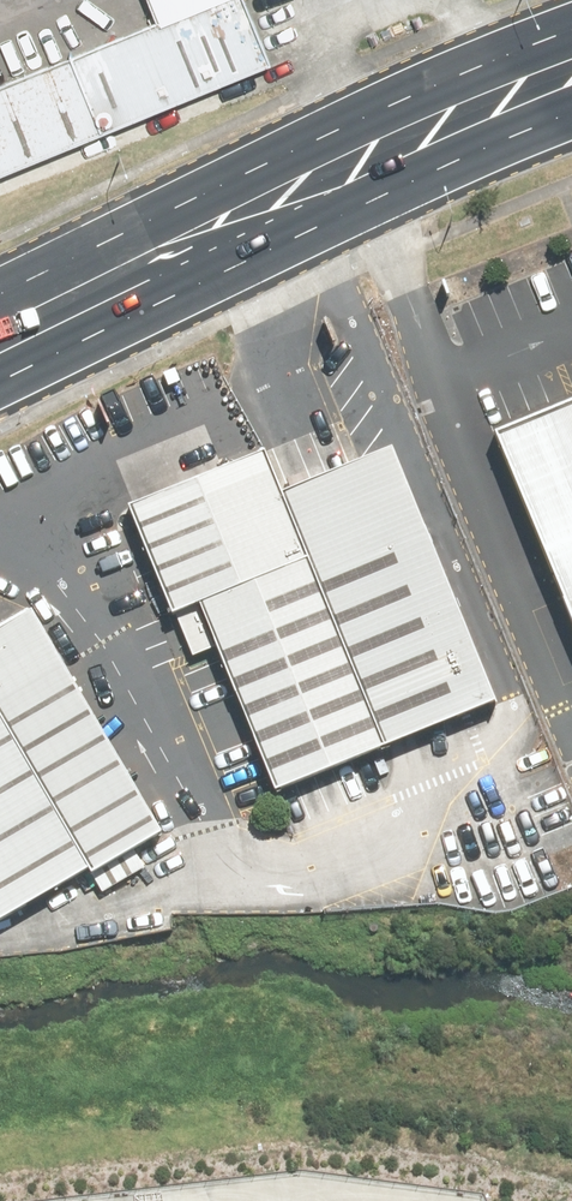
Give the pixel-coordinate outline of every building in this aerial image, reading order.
[(160,19),(0,84),(0,169),(271,60),(247,0),(152,0),(160,19)] [(487,442),(571,652),(571,407),(487,442)] [(494,705),(392,453),(283,496),(385,749),(494,705)] [(276,792),(385,749),(283,496),(266,455),(130,509),(146,548),(173,614),(200,603),(276,792)] [(30,612),(0,630),(0,720),(91,874),(160,834),(30,612)] [(91,874),(0,720),(0,927),(91,874)]
